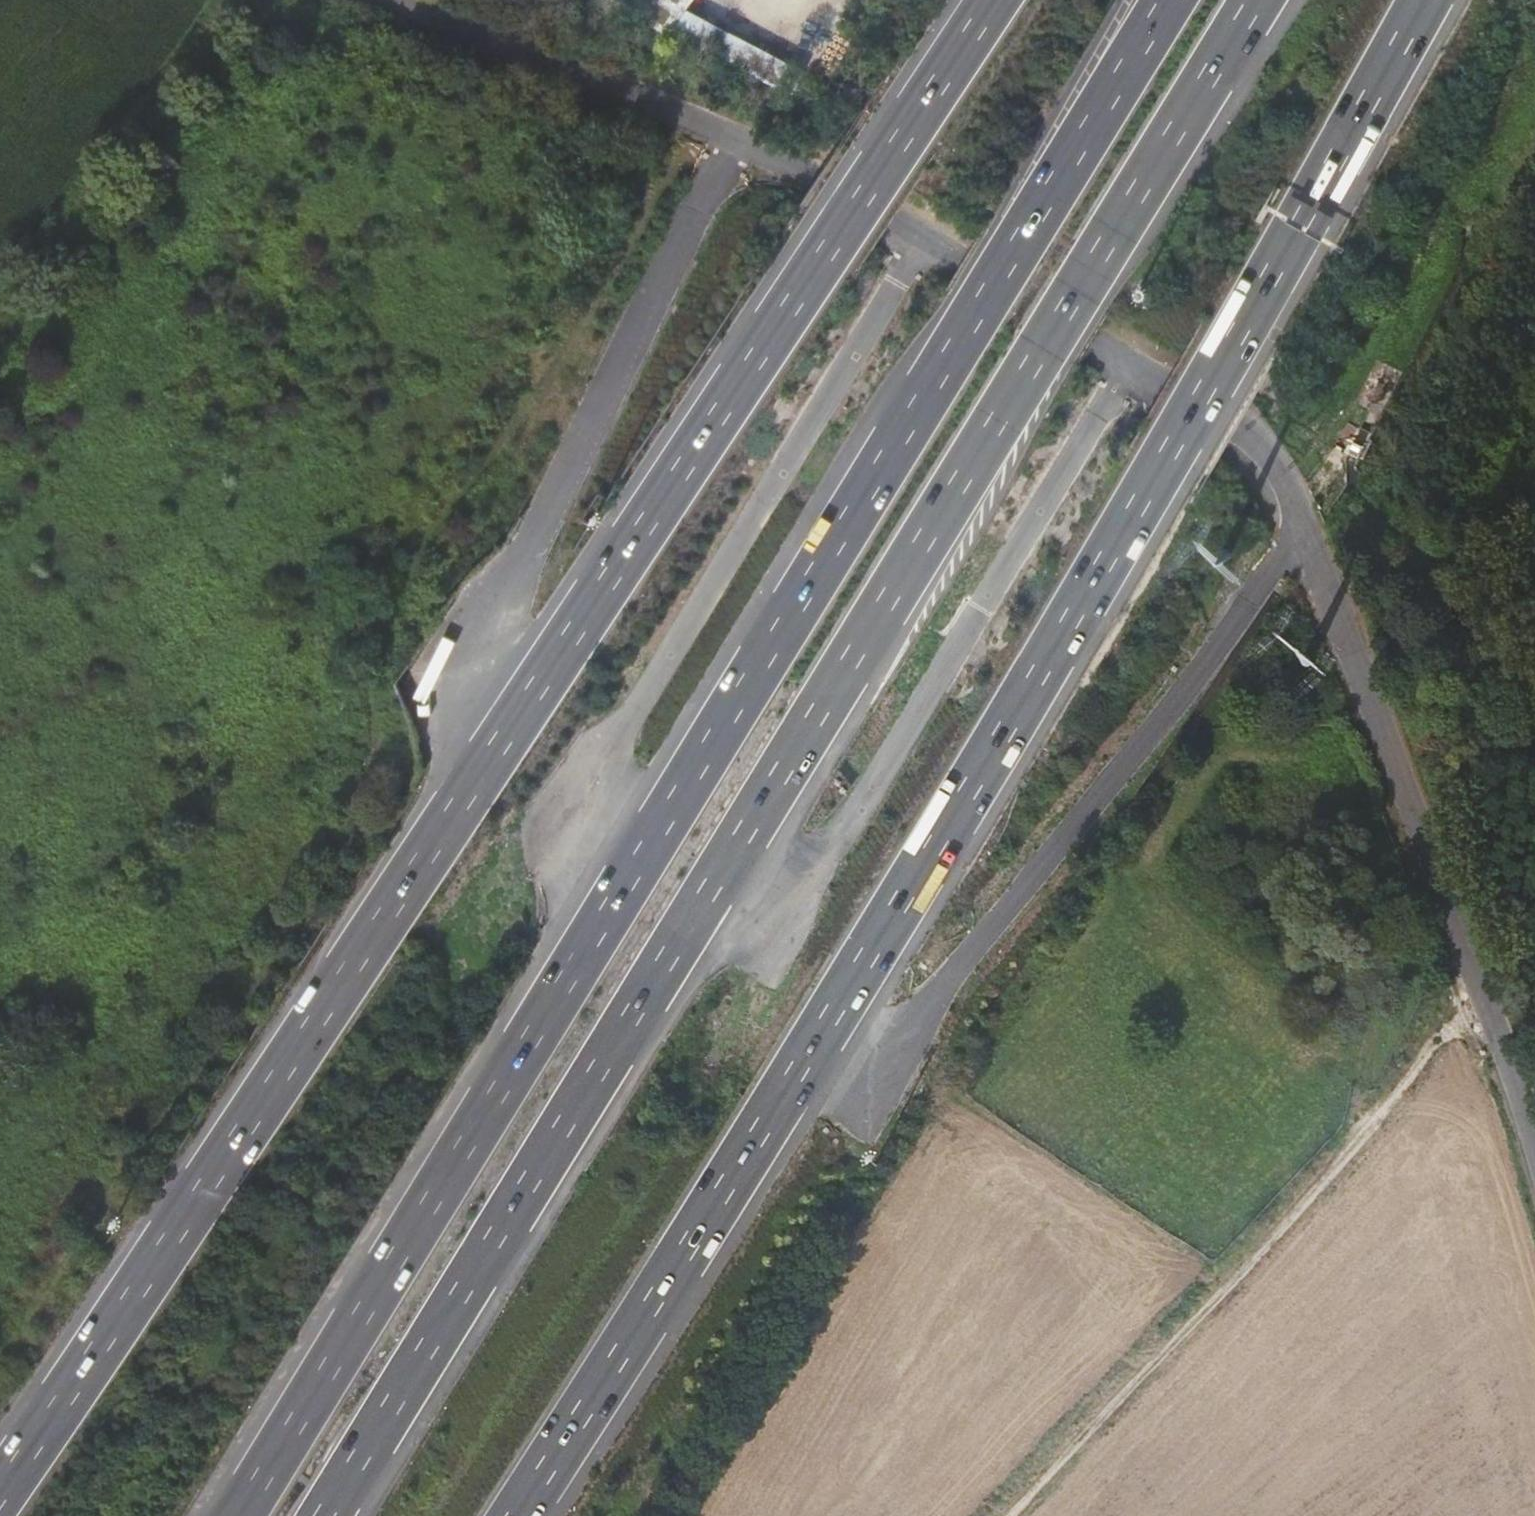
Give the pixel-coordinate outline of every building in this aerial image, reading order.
[(781,98),(796,74),(690,6),(694,0),(627,0),(781,98)] [(1356,551),(1348,543),(1345,540),(1338,547),(1349,559),(1351,557),(1356,551)]
